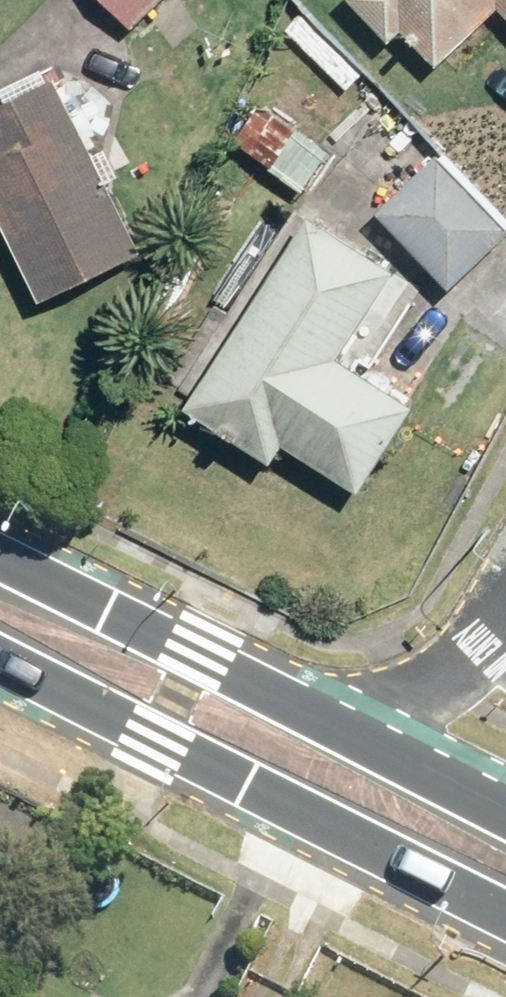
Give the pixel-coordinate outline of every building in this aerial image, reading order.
[(129,23),(154,0),(108,0),(129,23)] [(382,40),(393,30),(430,71),(497,10),(505,20),(505,0),(345,0),(382,40)] [(41,287),(132,243),(49,74),(0,97),(0,204),(41,287)] [(435,158),(378,208),(448,287),(505,237),(435,158)] [(309,217),(186,408),(273,463),(288,439),(362,487),(411,410),(338,363),(397,272),(309,217)]
